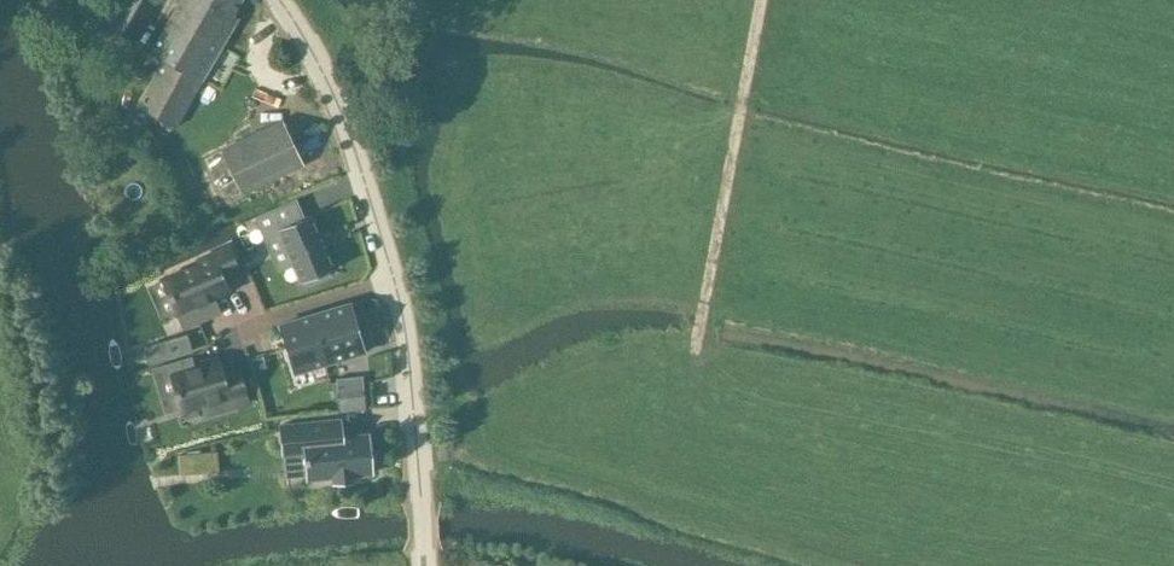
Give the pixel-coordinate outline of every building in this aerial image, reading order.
[(106,27),(105,27),(133,41),(156,2),(153,0),(121,0),(118,7),(107,1),(95,21),(106,27)] [(156,114),(183,70),(176,66),(208,11),(203,8),(207,1),(212,4),(214,0),(178,0),(149,51),(163,59),(137,104),(156,114)] [(156,114),(176,126),(237,20),(231,17),(241,0),(214,0),(212,4),(207,1),(203,8),(208,11),(176,66),(183,70),(156,114)] [(225,151),(243,189),(299,162),(281,125),(225,151)] [(295,200),(255,218),(264,238),(279,231),(301,283),(307,280),(309,283),(328,275),(327,272),(333,269),(309,215),(303,218),(295,200)] [(163,280),(183,327),(219,311),(212,296),(228,289),(223,278),(238,272),(227,247),(199,259),(201,263),(163,280)] [(281,325),(294,371),(364,351),(350,304),(281,325)] [(186,335),(145,347),(150,363),(191,351),(186,335)] [(262,355),(250,359),(254,371),(265,367),(262,355)] [(191,359),(169,365),(182,410),(204,403),(207,413),(247,402),(238,369),(223,374),(219,362),(194,369),(191,359)] [(340,412),(365,410),(364,389),(338,391),(340,412)] [(340,420),(282,425),(284,454),(306,452),(308,478),(334,476),(334,481),(353,479),(353,474),(371,473),(367,434),(341,437),(340,420)]
